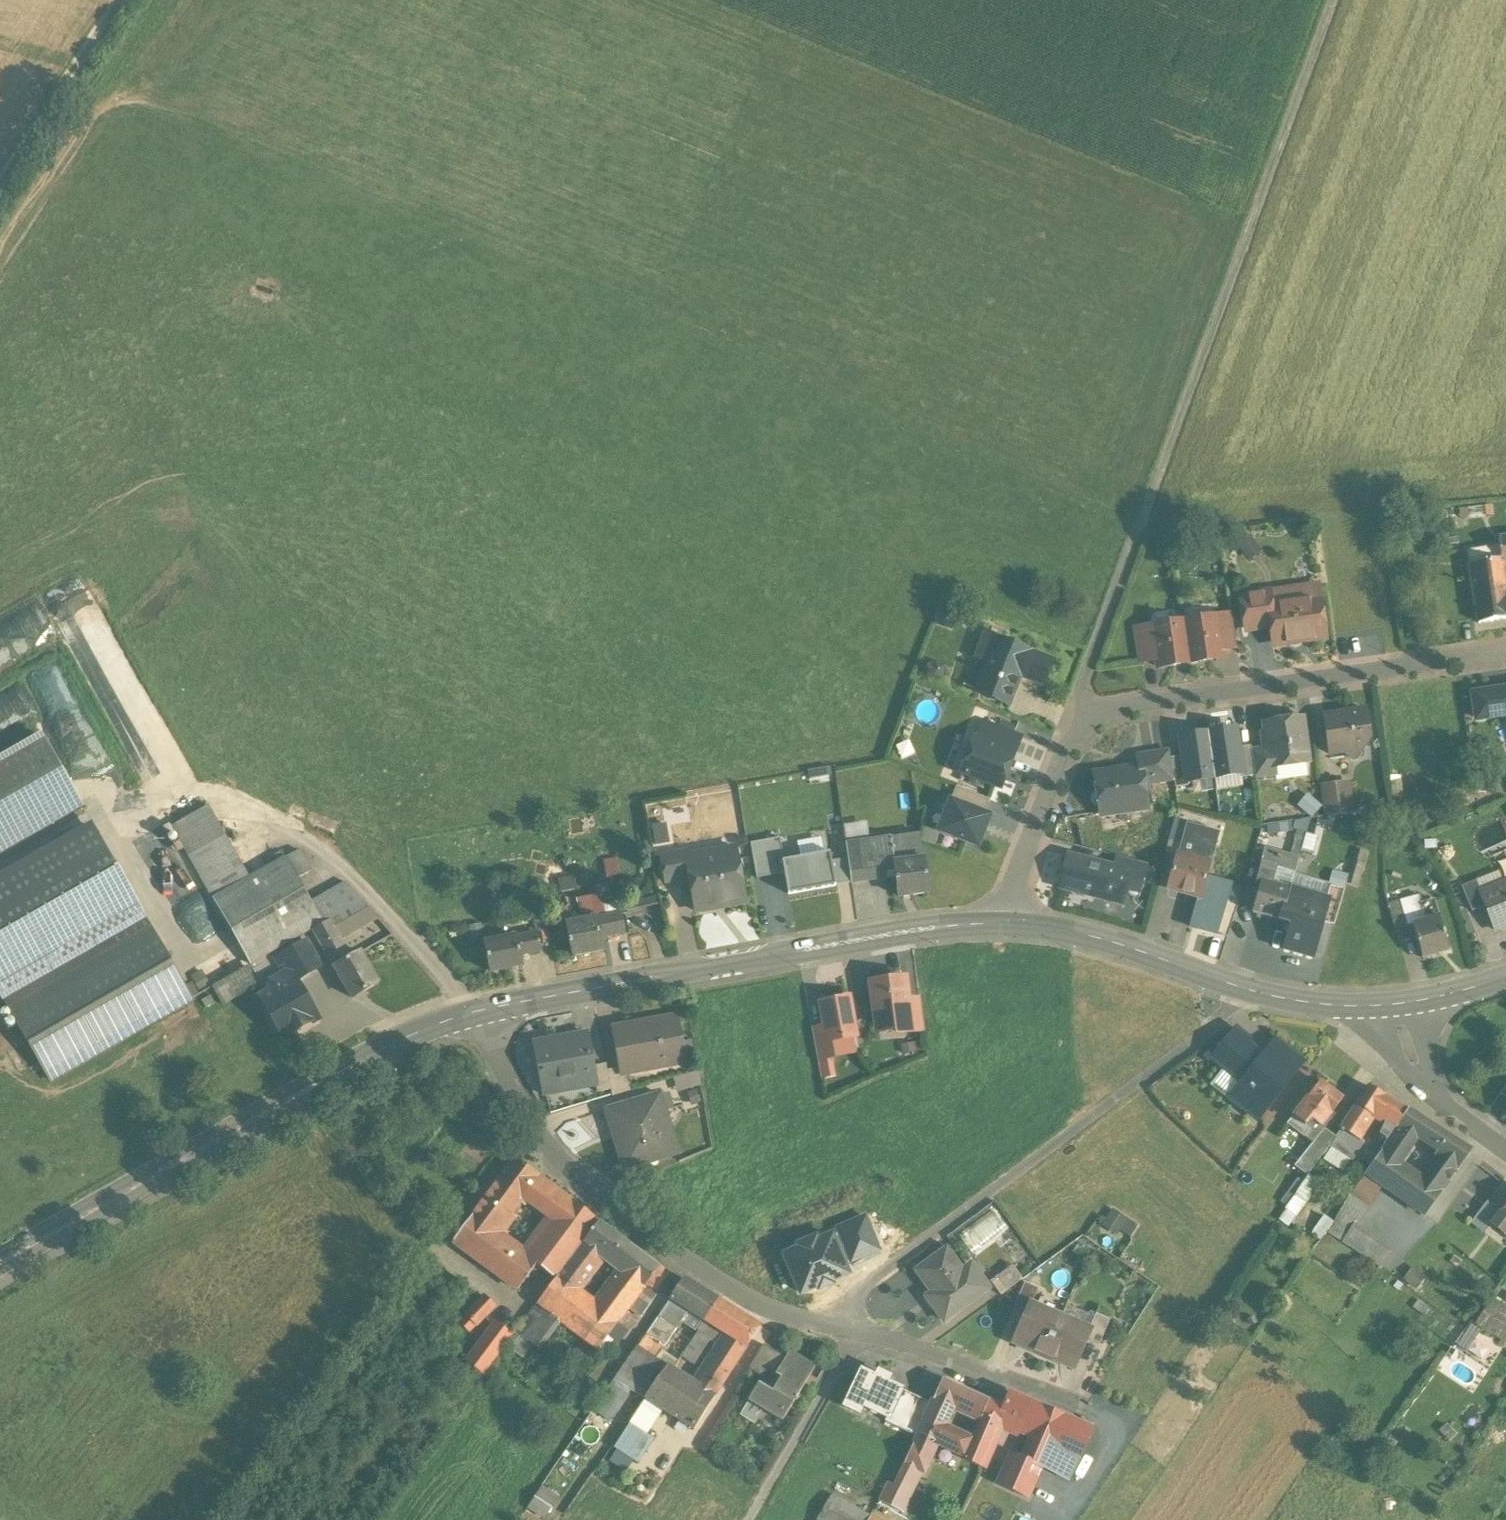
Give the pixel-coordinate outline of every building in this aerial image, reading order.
[(1471,564),(1480,623),(1505,619),(1505,592),(1503,592),(1498,559),(1471,564)] [(1316,587),(1268,594),(1273,625),(1271,625),(1274,644),(1323,637),(1316,587)] [(1268,594),(1241,598),(1245,629),(1271,625),(1273,625),(1268,594)] [(1231,614),(1214,617),(1219,651),(1220,651),(1236,648),(1231,614)] [(1214,617),(1183,621),(1189,663),(1221,658),(1220,651),(1219,651),(1214,617)] [(1183,621),(1152,626),(1157,660),(1158,668),(1189,663),(1183,621)] [(1152,626),(1136,628),(1141,662),(1157,660),(1152,626)] [(1051,661),(997,640),(976,693),(1008,705),(1020,675),(1042,684),(1051,661)] [(1473,694),(1477,719),(1505,715),(1505,690),(1473,694)] [(1365,710),(1323,717),(1329,755),(1348,752),(1352,746),(1365,744),(1369,738),(1365,710)] [(1299,720),(1266,724),(1270,749),(1272,768),(1275,767),(1305,763),(1299,720)] [(1015,735),(983,723),(977,740),(1008,752),(1015,735)] [(1208,734),(1214,779),(1243,775),(1239,748),(1237,730),(1208,734)] [(1208,734),(1180,738),(1183,757),(1186,783),(1214,779),(1208,734)] [(0,762),(0,853),(82,807),(43,737),(0,762)] [(977,740),(973,739),(967,755),(961,772),(960,772),(1001,788),(1008,769),(1002,767),(1008,752),(977,740)] [(1239,748),(1243,775),(1243,778),(1255,777),(1251,752),(1251,747),(1239,748)] [(1270,749),(1251,752),(1255,777),(1276,775),(1275,767),(1272,768),(1270,749)] [(1169,751),(1138,756),(1140,767),(1141,767),(1143,784),(1174,779),(1171,758),(1169,751)] [(958,752),(952,768),(961,772),(967,755),(958,752)] [(1186,783),(1183,757),(1171,758),(1174,779),(1175,788),(1187,787),(1186,783)] [(1140,767),(1095,774),(1097,792),(1093,793),(1090,798),(1091,804),(1095,807),(1100,806),(1101,815),(1147,808),(1143,784),(1141,767),(1140,767)] [(1348,783),(1321,787),(1325,817),(1352,813),(1348,783)] [(989,800),(956,787),(950,802),(983,815),(989,800)] [(983,815),(950,802),(938,832),(977,847),(989,817),(983,815)] [(1187,822),(1176,819),(1166,851),(1178,854),(1186,824),(1187,822)] [(1218,833),(1186,824),(1178,854),(1168,888),(1199,897),(1205,878),(1218,833)] [(148,917),(99,833),(0,891),(0,987),(7,999),(148,917)] [(921,834),(890,838),(893,859),(894,865),(893,865),(894,870),(898,898),(929,894),(921,834)] [(224,835),(188,856),(213,899),(249,878),(224,835)] [(890,838),(860,842),(863,864),(883,861),(893,859),(890,838)] [(757,879),(784,874),(778,840),(751,845),(757,879)] [(860,842),(845,845),(851,883),(865,881),(863,864),(860,842)] [(736,848),(688,857),(690,867),(689,867),(691,879),(697,912),(745,903),(738,858),(736,848)] [(311,872),(299,850),(285,859),(298,880),(311,872)] [(1298,861),(1264,851),(1261,864),(1276,868),(1295,874),(1298,861)] [(1346,884),(1357,888),(1364,865),(1361,864),(1364,853),(1356,851),(1346,884)] [(687,852),(663,856),(668,883),(691,879),(689,867),(690,867),(688,857),(687,852)] [(831,862),(830,854),(782,862),(784,874),(788,896),(836,888),(835,885),(831,862)] [(1115,869),(1068,857),(1060,888),(1122,904),(1126,889),(1139,893),(1142,879),(1114,872),(1115,869)] [(1146,864),(1118,857),(1115,869),(1114,872),(1142,879),(1146,864)] [(285,859),(285,858),(249,878),(275,922),(311,902),(298,880),(285,859)] [(846,859),(831,862),(835,885),(850,882),(846,859)] [(893,859),(883,861),(884,872),(894,870),(893,865),(894,865),(893,859)] [(883,861),(863,864),(865,881),(885,879),(884,872),(883,861)] [(1290,890),(1272,885),(1276,868),(1261,864),(1253,894),(1258,896),(1253,914),(1282,922),(1291,890),(1290,890)] [(1295,874),(1276,868),(1272,885),(1290,890),(1295,874)] [(1332,872),(1328,887),(1330,887),(1344,891),(1348,877),(1332,872)] [(275,922),(249,878),(213,899),(251,966),(312,931),(322,925),(322,926),(329,922),(333,929),(337,927),(368,909),(345,882),(311,902),(275,922)] [(1199,897),(1191,927),(1216,934),(1230,885),(1205,878),(1199,897)] [(1480,892),(1476,882),(1462,888),(1472,912),(1485,906),(1480,892)] [(1480,892),(1485,906),(1496,932),(1505,928),(1505,882),(1480,892)] [(1344,891),(1330,887),(1326,900),(1328,901),(1322,922),(1334,926),(1344,891)] [(1326,900),(1291,890),(1282,922),(1291,925),(1284,950),(1312,958),(1322,922),(1328,901),(1326,900)] [(1422,904),(1419,896),(1400,902),(1408,927),(1413,926),(1427,922),(1422,904)] [(1434,901),(1422,904),(1427,922),(1413,926),(1423,958),(1449,951),(1439,918),(1434,901)] [(1400,902),(1388,906),(1395,931),(1408,927),(1400,902)] [(337,927),(333,929),(340,941),(377,919),(368,909),(337,927)] [(621,915),(567,924),(570,939),(568,939),(569,946),(571,946),(573,957),(603,952),(600,938),(624,934),(621,915)] [(333,929),(329,922),(322,926),(322,925),(312,931),(352,999),(378,985),(360,953),(350,959),(340,941),(333,929)] [(192,1000),(151,927),(9,1009),(50,1081),(192,1000)] [(537,934),(516,938),(520,955),(540,951),(537,934)] [(516,937),(484,943),(489,972),(522,966),(520,955),(516,938),(516,937)] [(306,943),(276,960),(285,975),(291,971),(296,981),(320,967),(306,943)] [(247,969),(213,988),(223,1006),(257,986),(247,969)] [(296,981),(291,971),(285,975),(271,983),(267,995),(261,999),(284,1038),(318,1019),(296,981)] [(905,980),(887,983),(883,979),(874,980),(871,985),(870,986),(876,1027),(895,1024),(896,1033),(909,1031),(910,1033),(912,1033),(907,1002),(908,1002),(908,1001),(905,980)] [(839,1000),(824,1003),(821,1008),(825,1026),(828,1043),(830,1043),(856,1038),(849,998),(847,999),(847,997),(845,998),(846,999),(840,1000),(839,999),(838,999),(839,1000)] [(919,999),(908,1001),(908,1002),(907,1002),(912,1033),(924,1031),(919,999)] [(677,1018),(613,1029),(621,1068),(622,1075),(629,1073),(685,1063),(677,1018)] [(825,1026),(812,1029),(818,1062),(833,1059),(830,1043),(828,1043),(825,1026)] [(1233,1031),(1218,1051),(1230,1061),(1244,1044),(1245,1045),(1247,1042),(1233,1031)] [(586,1034),(535,1044),(544,1092),(594,1083),(593,1077),(594,1077),(592,1067),(586,1034)] [(1245,1045),(1244,1044),(1230,1061),(1223,1069),(1240,1083),(1228,1098),(1255,1119),(1290,1076),(1270,1060),(1267,1063),(1245,1045)] [(1300,1063),(1280,1047),(1270,1060),(1290,1076),(1300,1063)] [(606,1064),(592,1067),(594,1077),(593,1077),(594,1083),(596,1093),(611,1090),(607,1070),(606,1064)] [(622,1075),(621,1068),(607,1070),(611,1090),(612,1096),(633,1090),(629,1073),(622,1075)] [(696,1070),(677,1073),(678,1084),(698,1082),(696,1070)] [(1329,1091),(1318,1082),(1285,1124),(1303,1138),(1308,1132),(1308,1131),(1310,1129),(1305,1125),(1310,1120),(1319,1127),(1341,1099),(1338,1098),(1339,1094),(1333,1089),(1329,1091)] [(1384,1096),(1369,1087),(1341,1129),(1356,1138),(1372,1114),(1384,1096)] [(659,1095),(606,1110),(611,1129),(617,1127),(629,1169),(651,1162),(650,1159),(666,1154),(655,1117),(665,1114),(659,1095)] [(1395,1104),(1384,1096),(1372,1114),(1384,1121),(1395,1104)] [(1395,1104),(1384,1121),(1387,1124),(1395,1129),(1407,1111),(1395,1104)] [(1387,1142),(1381,1151),(1399,1163),(1417,1137),(1438,1150),(1434,1156),(1438,1157),(1422,1179),(1421,1179),(1440,1192),(1470,1150),(1408,1110),(1407,1111),(1395,1129),(1387,1142)] [(1387,1124),(1379,1136),(1387,1142),(1395,1129),(1387,1124)] [(1323,1128),(1294,1166),(1307,1176),(1321,1157),(1328,1146),(1330,1147),(1336,1137),(1323,1128)] [(1356,1138),(1341,1129),(1336,1136),(1336,1137),(1330,1147),(1328,1146),(1321,1157),(1343,1171),(1363,1142),(1356,1138)] [(1399,1163),(1381,1151),(1365,1174),(1405,1201),(1421,1179),(1399,1163)] [(559,1192),(515,1159),(473,1215),(496,1233),(524,1195),(544,1209),(559,1192)] [(1302,1202),(1306,1204),(1319,1184),(1308,1176),(1294,1196),(1302,1202)] [(1421,1179),(1405,1201),(1424,1214),(1440,1192),(1421,1179)] [(572,1202),(559,1192),(544,1209),(553,1216),(558,1220),(572,1202)] [(1302,1202),(1294,1196),(1286,1209),(1294,1214),(1302,1202)] [(1346,1201),(1336,1219),(1332,1224),(1328,1230),(1343,1240),(1351,1228),(1365,1209),(1348,1197),(1346,1201)] [(595,1220),(572,1202),(558,1220),(553,1216),(523,1253),(522,1254),(523,1255),(536,1265),(552,1277),(595,1220)] [(1135,1222),(1110,1209),(1103,1224),(1127,1236),(1135,1222)] [(1501,1213),(1492,1225),(1505,1234),(1505,1232),(1505,1217),(1501,1213)] [(496,1233),(473,1215),(453,1241),(495,1273),(515,1247),(496,1233)] [(831,1237),(843,1265),(879,1250),(865,1217),(837,1229),(839,1234),(831,1237)] [(1332,1224),(1323,1217),(1312,1233),(1321,1240),(1328,1230),(1332,1224)] [(599,1222),(563,1269),(583,1284),(603,1257),(620,1270),(635,1250),(599,1222)] [(1389,1252),(1351,1228),(1343,1240),(1381,1264),(1389,1252)] [(843,1265),(831,1237),(817,1243),(815,1239),(798,1246),(800,1250),(785,1256),(801,1293),(818,1287),(819,1290),(832,1285),(830,1281),(847,1274),(843,1265)] [(515,1247),(495,1273),(504,1280),(523,1255),(522,1254),(523,1253),(515,1247)] [(962,1270),(947,1249),(916,1271),(932,1293),(925,1297),(943,1322),(989,1288),(971,1264),(962,1270)] [(668,1274),(635,1250),(620,1270),(594,1305),(618,1322),(648,1283),(657,1289),(668,1274)] [(536,1265),(523,1255),(504,1280),(517,1290),(536,1265)] [(1012,1266),(991,1281),(1001,1295),(1022,1279),(1012,1266)] [(583,1284),(563,1269),(557,1277),(577,1292),(583,1284)] [(557,1277),(537,1305),(558,1320),(598,1349),(618,1322),(594,1305),(577,1292),(557,1277)] [(719,1300),(684,1278),(658,1318),(666,1324),(675,1329),(680,1322),(688,1309),(705,1320),(719,1300)] [(1039,1290),(1024,1283),(1014,1307),(1027,1312),(1031,1303),(1033,1303),(1039,1290)] [(493,1307),(471,1286),(454,1305),(476,1325),(493,1307)] [(759,1325),(719,1300),(705,1320),(724,1332),(728,1335),(710,1363),(727,1373),(759,1325)] [(1088,1332),(1031,1307),(1033,1303),(1031,1303),(1027,1312),(1014,1341),(1074,1367),(1087,1338),(1091,1329),(1090,1328),(1088,1332)] [(1502,1304),(1496,1313),(1505,1320),(1505,1307),(1502,1304)] [(558,1320),(537,1305),(515,1333),(536,1348),(558,1320)] [(705,1320),(688,1309),(680,1322),(697,1333),(705,1320)] [(1110,1320),(1096,1314),(1090,1328),(1091,1329),(1087,1338),(1100,1343),(1110,1320)] [(658,1318),(638,1347),(647,1353),(666,1324),(658,1318)] [(724,1332),(705,1320),(697,1333),(673,1369),(683,1376),(685,1373),(687,1374),(710,1338),(717,1343),(724,1332)] [(509,1337),(494,1326),(469,1361),(484,1372),(509,1337)] [(1463,1329),(1452,1345),(1459,1350),(1470,1334),(1463,1329)] [(777,1353),(763,1345),(749,1369),(762,1377),(767,1370),(777,1353)] [(638,1347),(637,1346),(615,1378),(645,1398),(667,1366),(647,1353),(638,1347)] [(815,1367),(790,1351),(785,1358),(775,1375),(781,1378),(772,1392),(759,1384),(748,1401),(782,1421),(795,1400),(797,1401),(798,1399),(796,1398),(815,1367)] [(785,1358),(777,1353),(767,1370),(775,1375),(785,1358)] [(673,1369),(667,1366),(645,1398),(693,1428),(714,1396),(712,1395),(727,1373),(710,1363),(696,1384),(673,1369)] [(505,1376),(493,1368),(481,1385),(492,1393),(494,1391),(501,1397),(511,1382),(504,1377),(505,1376)] [(876,1378),(861,1371),(845,1406),(860,1413),(863,1406),(887,1417),(889,1418),(902,1390),(888,1383),(890,1378),(878,1372),(876,1378)] [(975,1396),(943,1380),(932,1404),(918,1433),(936,1443),(944,1427),(953,1408),(967,1414),(975,1396)] [(932,1404),(902,1390),(889,1418),(887,1417),(885,1422),(917,1437),(918,1433),(932,1404)] [(971,1439),(969,1446),(985,1454),(986,1452),(998,1425),(1015,1433),(1020,1422),(1021,1422),(1030,1402),(1009,1394),(1002,1408),(988,1402),(980,1419),(971,1439)] [(988,1402),(975,1396),(967,1414),(980,1419),(988,1402)] [(1044,1408),(1030,1402),(1021,1422),(1035,1428),(1044,1408)] [(1078,1422),(1044,1408),(1035,1428),(1031,1435),(1050,1442),(1040,1465),(1054,1472),(1065,1450),(1078,1456),(1092,1428),(1078,1422)] [(653,1439),(628,1423),(612,1447),(637,1463),(653,1439)] [(971,1439),(944,1427),(936,1443),(937,1444),(964,1456),(969,1446),(971,1439)] [(936,1443),(918,1433),(917,1437),(912,1446),(930,1456),(936,1443)] [(1021,1456),(1011,1452),(1009,1456),(996,1484),(1027,1497),(1040,1465),(1050,1442),(1031,1435),(1021,1456)] [(894,1488),(888,1484),(879,1501),(901,1512),(921,1472),(924,1473),(937,1444),(936,1443),(930,1456),(923,1472),(920,1470),(907,1495),(894,1488)] [(930,1456),(912,1446),(894,1488),(907,1495),(920,1470),(923,1472),(930,1456)] [(980,1467),(985,1454),(969,1446),(964,1456),(963,1460),(980,1467)] [(1065,1450),(1054,1472),(1068,1478),(1079,1457),(1078,1456),(1065,1450)] [(530,1505),(547,1513),(559,1491),(541,1483),(530,1505)] [(831,1496),(817,1519),(869,1519),(870,1518),(831,1496)]
